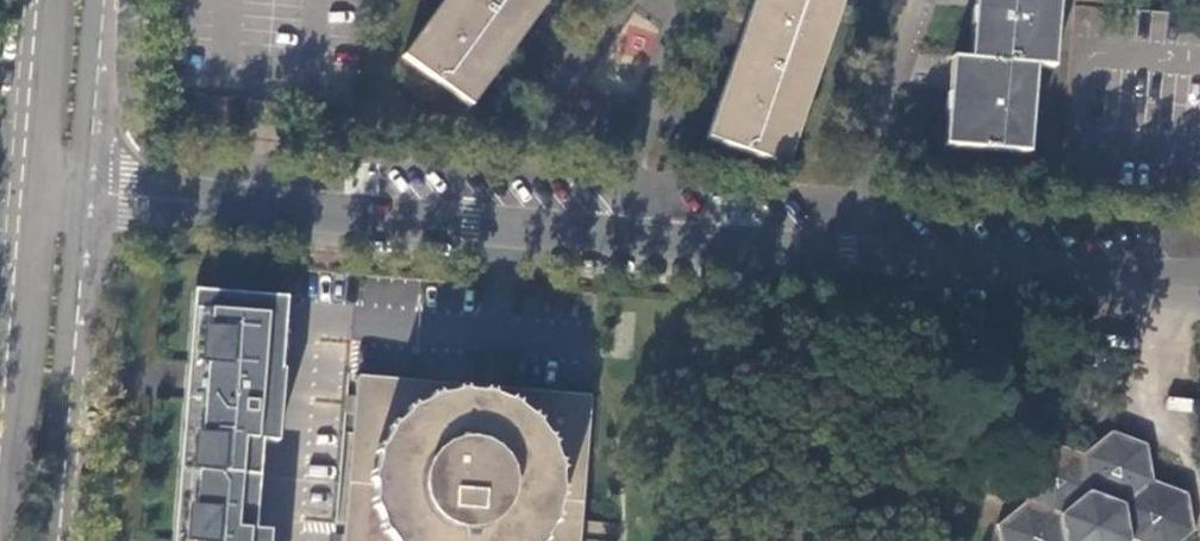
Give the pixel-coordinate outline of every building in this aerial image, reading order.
[(548,0),(445,0),(406,54),(472,103),(548,0)] [(707,135),(786,162),(841,0),(753,0),(707,135)] [(970,58),(954,58),(945,144),(1027,152),(1035,64),(1053,65),(1059,0),(976,0),(970,58)] [(1146,8),(1137,7),(1077,2),(1060,183),(1199,193),(1199,13),(1146,8)] [(191,287),(184,362),(183,380),(181,399),(169,540),(178,540),(192,381),(200,288),(191,287)] [(251,526),(258,437),(271,294),(200,288),(192,381),(178,540),(249,540),(251,526)] [(284,295),(271,294),(258,437),(272,438),(284,295)] [(361,376),(344,540),(580,540),(595,399),(588,399),(361,376)] [(1191,529),(1185,494),(1150,480),(1143,442),(1109,429),(1079,453),(1045,441),(1017,463),(1024,498),(995,522),(998,540),(1176,540),(1191,529)] [(251,526),(249,540),(266,540),(267,527),(251,526)]
